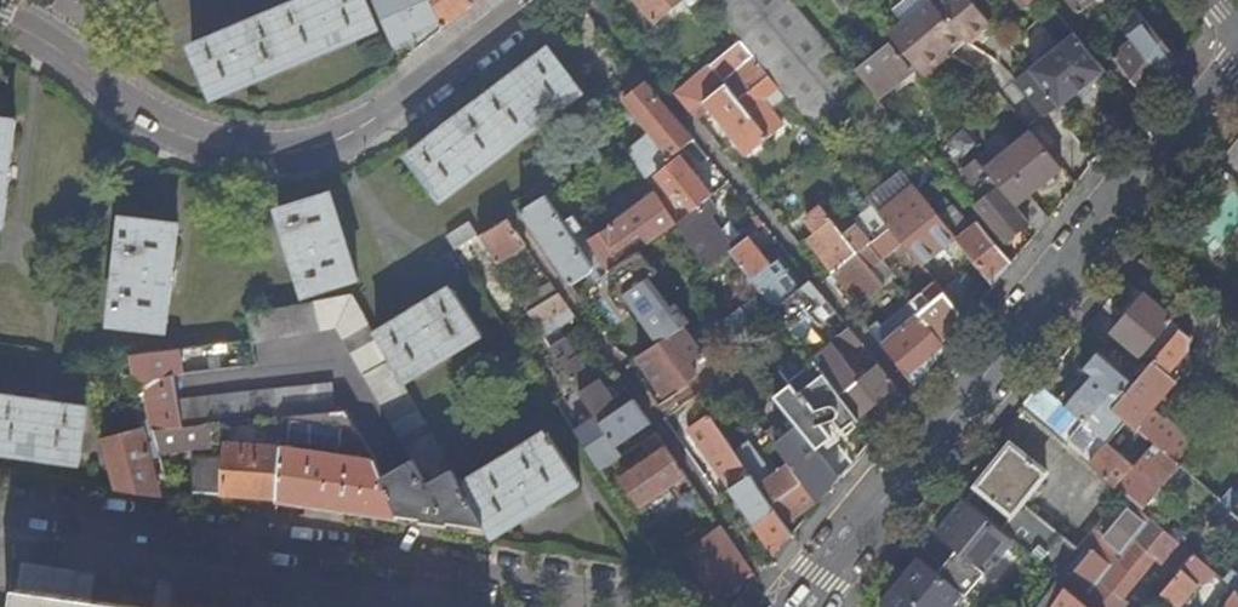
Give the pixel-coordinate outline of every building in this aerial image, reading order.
[(364,0),(308,0),(191,49),(214,100),(377,32),(364,0)] [(396,51),(416,42),(420,49),(445,30),(432,0),(374,0),(396,51)] [(445,30),(485,0),(432,0),(445,30)] [(653,23),(681,0),(634,0),(653,23)] [(722,19),(740,42),(756,62),(768,77),(776,88),(786,100),(821,141),(839,126),(854,114),(845,103),(862,89),(864,88),(844,64),(845,63),(791,0),(706,0),(722,19)] [(888,35),(919,73),(961,38),(940,13),(933,5),(929,0),(904,22),(888,35)] [(904,22),(929,0),(905,0),(894,10),(904,22)] [(965,43),(988,23),(968,0),(939,0),(933,5),(940,13),(961,38),(965,43)] [(1076,13),(1092,0),(1065,0),(1076,13)] [(1117,23),(1128,37),(1146,22),(1136,9),(1117,23)] [(1113,58),(1146,98),(1161,79),(1177,60),(1146,22),(1128,37),(1132,43),(1113,58)] [(1059,107),(1104,72),(1068,29),(1061,34),(1066,40),(1015,83),(1041,114),(1055,103),(1059,107)] [(919,73),(923,78),(965,43),(961,38),(919,73)] [(740,42),(675,95),(692,114),(704,104),(726,87),(738,101),(768,77),(756,62),(740,42)] [(909,67),(889,43),(856,70),(875,95),(909,67)] [(408,158),(442,202),(583,95),(549,51),(515,77),(445,130),(408,158)] [(726,87),(704,104),(745,157),(782,128),(770,113),(760,101),(776,88),(768,77),(738,101),(726,87)] [(692,141),(642,79),(620,95),(651,133),(628,152),(646,178),(692,141)] [(786,100),(776,88),(760,101),(770,113),(786,100)] [(881,112),(862,89),(845,103),(854,114),(864,126),(881,112)] [(970,108),(962,99),(951,109),(958,118),(970,108)] [(4,228),(4,222),(17,125),(0,123),(0,228),(4,228)] [(1030,222),(1039,233),(1049,219),(1029,195),(1061,168),(1032,133),(986,171),(1030,222)] [(1215,167),(1237,186),(1237,138),(1215,167)] [(675,222),(676,224),(707,200),(712,196),(681,158),(657,177),(672,196),(663,204),(675,222)] [(974,205),(1006,243),(1030,222),(986,171),(975,159),(961,170),(976,188),(980,185),(987,194),(974,205)] [(923,266),(956,238),(932,209),(904,176),(871,203),(891,228),(904,243),(923,266)] [(574,215),(557,189),(547,195),(564,222),(574,215)] [(632,257),(675,222),(663,204),(655,193),(611,229),(632,257)] [(304,296),(358,279),(330,194),(278,210),(304,296)] [(521,211),(571,285),(591,272),(592,265),(573,234),(582,228),(574,215),(564,222),(547,195),(521,211)] [(706,269),(730,251),(731,250),(708,216),(715,211),(707,200),(676,224),(706,269)] [(956,238),(994,285),(1012,263),(978,223),(972,228),(954,207),(945,213),(937,204),(932,209),(956,238)] [(808,240),(833,274),(869,245),(871,243),(856,225),(849,230),(844,225),(839,230),(821,208),(805,221),(816,234),(808,240)] [(111,325),(165,332),(178,224),(122,218),(111,325)] [(508,220),(480,236),(498,264),(526,246),(508,220)] [(477,236),(469,223),(445,237),(454,250),(477,236)] [(685,327),(632,257),(611,229),(590,241),(582,228),(573,234),(592,265),(591,272),(597,281),(610,272),(658,345),(685,327)] [(869,245),(882,261),(904,243),(891,228),(871,243),(869,245)] [(730,251),(752,280),(771,265),(766,258),(749,236),(731,250),(730,251)] [(457,250),(472,273),(483,266),(468,243),(457,250)] [(869,245),(833,274),(845,289),(859,307),(895,278),(882,261),(869,245)] [(766,258),(771,265),(774,263),(781,257),(786,253),(781,246),(766,258)] [(781,257),(774,263),(790,282),(796,276),(781,257)] [(771,265),(752,280),(775,309),(797,292),(790,282),(774,263),(771,265)] [(790,282),(797,292),(804,286),(796,276),(790,282)] [(775,309),(791,330),(816,310),(826,301),(823,298),(810,281),(804,286),(797,292),(775,309)] [(943,290),(967,319),(976,307),(955,281),(943,290)] [(559,293),(551,282),(522,301),(529,313),(559,293)] [(921,313),(919,314),(945,348),(952,338),(967,319),(943,290),(936,283),(912,301),(921,313)] [(452,289),(376,336),(403,383),(482,335),(452,289)] [(575,315),(559,293),(529,313),(536,323),(544,334),(552,330),(575,315)] [(1172,321),(1143,295),(1114,331),(1143,355),(1160,335),(1172,321)] [(382,477),(400,518),(488,530),(461,485),(436,441),(403,383),(376,336),(353,296),(316,301),(248,312),(252,340),(337,327),(362,373),(412,461),(382,477)] [(826,301),(816,310),(828,325),(838,316),(826,301)] [(882,327),(877,322),(868,329),(916,386),(945,348),(919,314),(921,313),(912,301),(882,327)] [(529,313),(520,319),(526,329),(536,323),(529,313)] [(1160,335),(1169,342),(1181,328),(1172,321),(1160,335)] [(685,327),(658,345),(639,357),(656,381),(660,387),(671,381),(675,387),(690,377),(681,366),(703,351),(685,327)] [(1169,342),(1154,361),(1175,380),(1195,368),(1193,365),(1191,359),(1190,349),(1192,337),(1181,328),(1169,342)] [(858,417),(897,386),(879,365),(859,380),(843,359),(861,344),(849,329),(812,357),(819,366),(854,412),(856,414),(858,417)] [(559,342),(552,330),(544,334),(552,347),(559,342)] [(559,342),(552,347),(565,367),(570,362),(578,357),(565,338),(559,342)] [(252,340),(195,347),(198,372),(256,363),(252,340)] [(177,349),(132,355),(139,391),(147,390),(154,430),(183,427),(178,402),(174,376),(181,375),(177,349)] [(1064,406),(1083,421),(1098,434),(1106,441),(1125,419),(1113,408),(1134,384),(1095,352),(1080,370),(1089,377),(1064,406)] [(565,367),(601,423),(620,410),(614,402),(606,390),(600,381),(595,383),(578,357),(570,362),(565,367)] [(1113,408),(1125,419),(1135,427),(1150,410),(1175,380),(1154,361),(1134,384),(1113,408)] [(814,447),(856,414),(854,412),(819,366),(792,386),(794,388),(778,401),(809,441),(814,447)] [(671,381),(660,387),(664,394),(675,387),(671,381)] [(283,416),(341,410),(340,404),(335,403),(332,383),(178,402),(183,427),(209,424),(283,416)] [(1064,406),(1039,385),(1024,404),(1067,439),(1083,421),(1064,406)] [(794,388),(792,386),(776,398),(778,401),(794,388)] [(606,390),(614,402),(620,398),(612,387),(606,390)] [(1229,402),(1237,411),(1237,391),(1229,402)] [(85,408),(0,396),(0,452),(79,463),(85,408)] [(696,398),(687,404),(699,423),(691,429),(712,459),(732,488),(751,476),(749,473),(737,456),(696,398)] [(579,438),(594,461),(617,445),(617,446),(650,424),(634,401),(620,410),(601,423),(579,438)] [(276,497),(276,501),(400,518),(382,477),(353,409),(341,410),(283,416),(280,449),(276,497)] [(1153,442),(1176,462),(1193,443),(1165,418),(1162,421),(1150,410),(1135,427),(1153,442)] [(1096,435),(1083,423),(1075,433),(1088,444),(1096,435)] [(154,430),(160,453),(213,446),(209,424),(183,427),(154,430)] [(105,427),(98,428),(100,437),(107,435),(105,427)] [(488,530),(492,537),(581,484),(548,433),(461,485),(488,530)] [(657,433),(643,442),(652,456),(666,446),(657,433)] [(1096,455),(1088,465),(1114,487),(1133,465),(1108,443),(1106,441),(1098,434),(1087,447),(1096,455)] [(818,504),(839,480),(818,453),(814,447),(809,441),(784,458),(789,464),(817,501),(818,504)] [(1127,497),(1140,509),(1179,464),(1176,462),(1153,442),(1133,465),(1114,487),(1127,497)] [(105,454),(114,489),(159,496),(146,444),(105,454)] [(972,492),(965,500),(994,525),(1010,539),(1056,578),(1058,579),(1065,570),(1076,558),(1017,509),(1046,473),(1011,444),(972,492)] [(276,497),(280,449),(226,445),(225,459),(194,457),(193,492),(276,497)] [(641,509),(687,477),(666,446),(652,456),(620,478),(641,509)] [(752,446),(737,456),(749,473),(764,463),(752,446)] [(749,473),(751,476),(758,486),(773,475),(764,463),(749,473)] [(804,510),(817,501),(789,464),(773,475),(758,486),(784,524),(799,514),(804,510)] [(775,554),(792,535),(784,524),(758,486),(751,476),(732,488),(729,490),(762,537),(771,549),(775,554)] [(972,492),(960,483),(954,491),(965,500),(972,492)] [(1220,500),(1233,511),(1237,506),(1237,491),(1236,494),(1230,488),(1220,500)] [(679,501),(694,522),(711,511),(696,489),(679,501)] [(1126,600),(1158,562),(1175,578),(1195,555),(1178,541),(1170,534),(1140,509),(1127,497),(1076,558),(1065,570),(1074,579),(1067,587),(1090,606),(1135,606),(1126,600)] [(994,525),(965,500),(937,535),(957,551),(939,572),(963,591),(965,594),(1010,539),(994,525)] [(804,510),(799,514),(803,518),(808,515),(804,510)] [(698,543),(722,527),(711,511),(694,522),(687,527),(698,543)] [(1233,511),(1220,526),(1237,542),(1237,515),(1233,511)] [(685,553),(717,600),(753,574),(722,527),(698,543),(685,553)] [(1170,534),(1178,541),(1182,535),(1175,528),(1170,534)] [(765,553),(771,549),(762,537),(757,541),(765,553)] [(1175,606),(1176,606),(1198,583),(1205,582),(1214,571),(1195,555),(1175,578),(1161,595),(1175,606)] [(963,591),(939,572),(920,556),(882,603),(887,606),(950,606),(963,591)] [(93,601),(76,599),(77,586),(79,571),(22,563),(16,606),(134,606),(93,601)] [(1237,590),(1237,574),(1232,569),(1224,578),(1237,590)] [(1058,579),(1067,587),(1074,579),(1065,570),(1058,579)] [(1067,587),(1058,579),(1056,578),(1036,606),(1090,606),(1067,587)] [(1225,606),(1237,606),(1237,590),(1224,578),(1224,579),(1214,589),(1228,602),(1225,606)] [(95,588),(77,586),(76,599),(93,601),(95,588)] [(154,606),(172,606),(173,599),(156,597),(154,606)]
